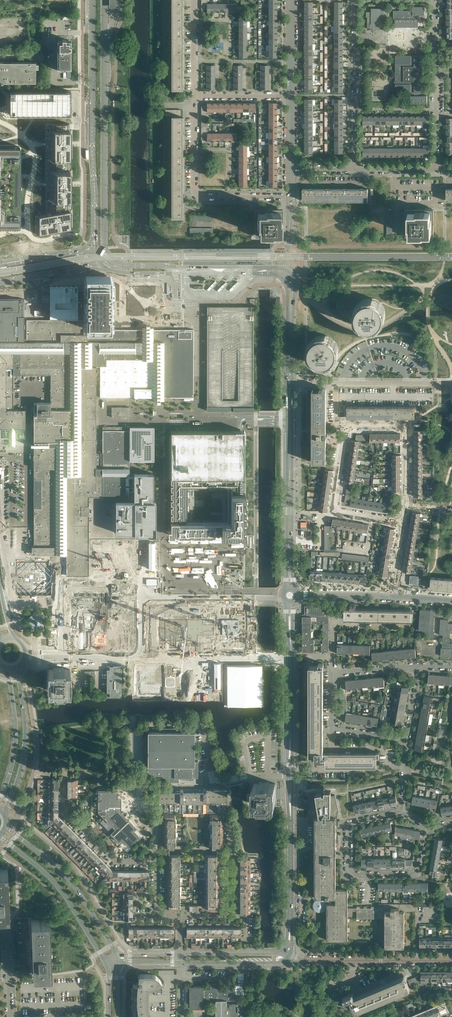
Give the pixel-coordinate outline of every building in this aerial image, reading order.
[(171,7),(171,23),(182,23),(182,16),(182,13),(182,7),(171,7)] [(399,10),(393,10),(393,19),(395,19),(395,27),(418,27),(418,19),(417,19),(417,15),(425,15),(424,7),(413,7),(413,10),(402,10),(402,12),(399,12),(399,10)] [(367,17),(367,28),(370,28),(371,32),(373,31),(377,30),(376,30),(376,29),(383,29),(383,24),(384,24),(384,9),(372,9),(372,11),(366,12),(366,17),(367,17)] [(171,23),(171,39),(182,39),(182,32),(183,29),(182,29),(182,23),(171,23)] [(66,39),(62,39),(62,40),(57,40),(57,68),(63,68),(63,72),(65,72),(65,70),(65,68),(71,68),(71,49),(71,45),(69,45),(69,43),(67,42),(66,42),(66,39)] [(171,39),(171,55),(182,55),(182,48),(183,45),(182,45),(182,39),(171,39)] [(171,55),(171,71),(182,71),(182,64),(182,61),(182,55),(171,55)] [(422,55),(395,55),(395,63),(395,81),(396,81),(396,84),(395,84),(395,92),(412,92),(412,95),(410,95),(410,103),(427,103),(427,95),(422,95),(422,92),(422,55)] [(1,82),(1,83),(3,83),(3,82),(36,82),(36,68),(38,68),(38,64),(36,64),(36,62),(0,62),(0,82),(1,82)] [(182,71),(171,71),(171,89),(182,89),(182,80),(182,77),(182,71)] [(71,114),(71,91),(10,91),(10,114),(71,114)] [(171,116),(171,135),(182,135),(182,125),(182,126),(182,123),(182,116),(181,116),(177,116),(174,116),(171,116)] [(46,213),(35,215),(35,234),(50,231),(54,230),(57,230),(60,229),(71,227),(71,223),(71,209),(71,199),(71,186),(71,182),(71,169),(71,159),(71,146),(71,141),(71,129),(69,129),(69,123),(45,123),(46,213)] [(182,135),(171,135),(171,151),(182,151),(182,144),(182,141),(182,135)] [(6,226),(18,226),(20,224),(20,147),(18,146),(0,146),(0,226),(6,226)] [(182,151),(171,151),(171,166),(182,167),(182,160),(183,157),(182,157),(182,151)] [(171,166),(171,182),(182,183),(182,176),(183,176),(183,173),(182,173),(182,167),(171,166)] [(182,183),(171,182),(171,198),(182,198),(182,192),(183,192),(183,189),(182,189),(182,183)] [(310,189),(303,189),(303,200),(320,200),(320,189),(313,189),(313,187),(310,187),(310,189)] [(327,189),(320,189),(320,200),(337,200),(337,189),(330,189),(330,187),(327,187),(327,189)] [(344,189),(337,189),(337,200),(354,200),(354,189),(347,189),(347,187),(344,187),(344,189)] [(360,189),(354,189),(354,200),(368,200),(368,189),(364,189),(364,187),(360,187),(360,189)] [(182,198),(171,198),(171,217),(182,217),(182,208),(183,208),(183,205),(182,205),(182,198)] [(261,208),(254,208),(254,236),(282,236),(282,208),(266,208),(261,208)] [(434,208),(406,208),(406,211),(406,214),(406,217),(406,219),(406,222),(406,225),(406,228),(406,231),(406,234),(406,236),(434,236),(434,208)] [(111,275),(86,275),(86,290),(88,290),(88,298),(86,298),(86,301),(86,305),(86,312),(86,316),(86,328),(111,328),(111,324),(111,320),(111,316),(111,312),(111,308),(111,304),(111,300),(119,300),(119,284),(111,284),(111,280),(111,277),(111,275)] [(78,285),(50,285),(50,290),(50,296),(50,302),(50,316),(50,319),(78,319),(78,298),(86,298),(88,298),(88,290),(86,290),(78,290),(78,285)] [(34,561),(67,561),(67,575),(89,575),(89,570),(89,563),(89,554),(89,542),(89,539),(89,532),(89,525),(89,518),(89,515),(89,506),(89,496),(89,494),(92,494),(92,497),(99,497),(103,497),(103,501),(113,501),(116,501),(134,501),(134,473),(133,473),(131,473),(129,473),(129,466),(129,463),(129,430),(129,426),(103,426),(103,430),(103,446),(101,446),(101,450),(99,450),(99,453),(96,453),(96,446),(96,436),(96,429),(96,417),(96,405),(96,395),(96,388),(96,383),(100,383),(100,397),(129,397),(135,397),(135,399),(135,400),(136,400),(137,400),(138,399),(138,397),(153,397),(154,397),(163,397),(164,397),(193,397),(193,361),(193,329),(171,329),(153,329),(150,329),(145,329),(142,329),(111,329),(86,329),(86,328),(86,319),(85,319),(78,319),(70,319),(61,319),(56,319),(49,319),(42,319),(34,319),(24,319),(24,307),(25,307),(25,303),(24,303),(24,299),(18,299),(0,299),(0,425),(15,425),(25,425),(25,409),(23,409),(15,409),(13,409),(13,407),(13,395),(13,391),(13,384),(13,375),(20,375),(27,375),(34,375),(42,374),(49,374),(51,374),(51,376),(51,381),(51,383),(51,388),(51,395),(51,400),(51,402),(35,402),(34,402),(34,436),(34,442),(34,446),(34,450),(34,453),(34,455),(34,460),(34,470),(34,476),(34,479),(34,489),(34,496),(34,508),(34,513),(34,520),(34,524),(34,526),(34,527),(34,532),(34,539),(34,547),(34,554),(34,561)] [(382,307),(380,304),(377,302),(375,301),(372,300),(368,300),(365,300),(362,302),(360,304),(358,306),(356,309),(356,312),(356,316),(357,319),(358,322),(361,324),(363,326),(366,327),(369,327),(373,327),(375,326),(378,325),(380,323),(382,320),(383,318),(383,315),(383,312),(383,309),(382,307)] [(253,306),(207,306),(207,314),(207,410),(232,410),(253,411),(253,306)] [(327,338),(324,337),(321,337),(318,338),(315,339),(313,341),(311,344),(310,346),(309,349),(309,353),(310,356),(311,358),(313,361),(316,362),(319,364),(322,364),(325,364),(328,363),(331,362),(333,360),(335,357),(336,355),(336,352),(336,349),(336,346),(334,343),(332,341),(330,339),(327,338)] [(312,390),(314,390),(314,461),(312,461),(312,462),(326,462),(326,436),(326,432),(326,389),(312,389),(312,390)] [(365,406),(347,406),(347,418),(365,418),(365,406)] [(365,406),(365,418),(382,418),(382,406),(365,406)] [(382,406),(382,418),(398,418),(398,406),(382,406)] [(398,406),(398,418),(415,418),(415,406),(398,406)] [(122,407),(111,407),(111,417),(122,417),(122,407)] [(154,426),(129,426),(129,460),(154,460),(154,426)] [(15,430),(15,438),(25,438),(25,430),(25,429),(15,429),(15,430)] [(8,430),(0,430),(0,437),(0,438),(1,438),(8,438),(8,437),(8,435),(8,430),(9,430),(8,430)] [(171,436),(170,436),(171,436),(171,450),(171,452),(171,457),(171,460),(171,467),(171,477),(170,477),(171,477),(171,529),(171,530),(245,530),(245,466),(245,441),(244,441),(244,431),(240,431),(199,431),(171,431),(171,436)] [(351,440),(351,446),(359,447),(358,448),(362,448),(363,446),(359,446),(360,441),(355,440),(351,440)] [(351,446),(350,452),(358,453),(358,454),(362,454),(362,452),(358,452),(358,448),(359,447),(351,446)] [(350,452),(349,458),(357,459),(357,460),(361,460),(361,458),(357,458),(358,454),(358,453),(350,452)] [(349,458),(348,464),(356,465),(356,466),(360,466),(360,464),(356,464),(357,460),(357,459),(349,458)] [(348,464),(347,470),(355,471),(355,472),(359,472),(359,470),(355,470),(356,466),(356,465),(348,464)] [(325,469),(325,468),(321,467),(321,470),(325,470),(324,474),(324,475),(332,476),(333,470),(325,469)] [(347,470),(346,476),(355,477),(354,478),(358,478),(358,476),(355,476),(355,472),(355,471),(347,470)] [(134,501),(116,501),(116,533),(134,533),(134,535),(155,535),(156,501),(153,501),(153,490),(153,473),(146,473),(142,473),(139,473),(134,473),(134,501)] [(324,475),(324,474),(320,474),(320,475),(324,476),(323,480),(323,481),(331,482),(332,476),(324,475)] [(346,476),(346,482),(354,483),(353,484),(357,484),(358,482),(354,481),(354,478),(355,477),(346,476)] [(323,482),(323,486),(322,487),(330,488),(331,482),(323,481),(323,480),(320,480),(319,481),(323,482)] [(322,488),(322,492),(322,493),(330,494),(330,488),(322,487),(323,486),(319,486),(318,487),(322,488)] [(321,494),(321,498),(321,499),(329,500),(330,494),(322,493),(322,492),(318,491),(318,493),(321,494)] [(350,504),(350,506),(356,507),(357,499),(358,499),(359,495),(357,495),(356,499),(351,498),(351,500),(350,504)] [(357,499),(356,507),(362,508),(363,500),(364,500),(365,496),(363,496),(362,500),(358,499),(357,499)] [(321,499),(321,498),(317,497),(317,499),(321,500),(320,503),(320,505),(328,506),(329,500),(321,499)] [(371,497),(369,497),(368,501),(364,500),(363,500),(362,508),(368,509),(369,501),(370,501),(371,497)] [(369,501),(368,509),(374,510),(375,502),(376,502),(376,498),(375,498),(374,502),(370,501),(369,501)] [(375,502),(374,510),(380,511),(381,503),(382,503),(382,499),(381,499),(380,503),(376,502),(375,502)] [(381,503),(380,511),(386,512),(387,504),(388,504),(389,500),(386,500),(386,504),(382,503),(381,503)] [(320,505),(320,503),(316,503),(316,505),(320,506),(319,511),(327,512),(328,506),(320,505)] [(412,512),(411,518),(420,519),(419,520),(423,520),(423,518),(420,518),(421,513),(412,512)] [(331,526),(330,529),(330,530),(332,530),(333,527),(337,527),(338,527),(339,519),(333,518),(332,526),(331,526)] [(411,518),(411,523),(418,525),(418,526),(422,526),(423,524),(419,524),(419,520),(420,519),(411,518)] [(338,527),(337,527),(336,531),(338,531),(339,528),(343,528),(344,528),(345,520),(339,519),(338,527)] [(344,528),(343,528),(342,532),(344,532),(345,529),(349,529),(350,529),(351,521),(345,520),(344,528)] [(350,529),(349,529),(348,533),(350,533),(351,529),(355,530),(356,530),(357,522),(351,521),(350,529)] [(356,530),(355,530),(354,534),(356,534),(357,530),(360,531),(361,531),(363,523),(357,522),(356,530)] [(361,531),(360,531),(360,535),(362,535),(363,531),(368,532),(369,524),(363,523),(361,531)] [(411,523),(410,530),(418,531),(417,532),(421,532),(422,530),(418,530),(418,526),(418,525),(411,523)] [(387,526),(383,526),(383,528),(386,528),(386,532),(386,533),(394,535),(395,529),(387,527),(387,526)] [(410,530),(409,535),(417,537),(416,538),(420,538),(421,536),(417,536),(417,532),(418,531),(410,530)] [(386,532),(382,532),(382,534),(385,534),(385,538),(385,539),(393,540),(394,535),(386,533),(386,532)] [(409,535),(408,541),(416,543),(416,544),(419,544),(420,542),(416,541),(416,538),(417,537),(409,535)] [(385,538),(381,538),(381,540),(384,540),(384,544),(384,545),(392,546),(393,540),(385,539),(385,538)] [(91,542),(89,542),(89,554),(89,563),(89,570),(138,570),(138,548),(134,548),(134,541),(91,541),(91,542)] [(416,543),(408,541),(407,547),(415,549),(419,550),(419,548),(415,547),(416,544),(416,543)] [(383,546),(383,550),(383,551),(391,552),(392,546),(384,545),(384,544),(380,544),(380,546),(383,546)] [(415,549),(407,547),(406,553),(414,554),(413,556),(417,556),(418,554),(414,553),(415,549)] [(382,552),(382,556),(382,557),(390,558),(391,552),(383,551),(383,550),(379,550),(379,551),(382,552)] [(414,554),(406,553),(405,559),(413,560),(413,561),(417,562),(417,560),(413,559),(413,556),(414,554)] [(381,558),(381,562),(381,563),(389,564),(390,558),(382,557),(382,556),(378,555),(378,557),(381,558)] [(405,559),(404,565),(412,566),(412,567),(416,568),(416,566),(412,565),(413,561),(413,560),(405,559)] [(381,562),(377,561),(377,563),(381,564),(380,568),(380,569),(388,570),(389,564),(381,563),(381,562)] [(49,564),(18,564),(18,594),(49,594),(49,564)] [(404,565),(403,571),(411,572),(411,573),(415,574),(415,572),(411,571),(412,567),(412,566),(404,565)] [(380,568),(376,567),(376,569),(380,570),(379,575),(387,576),(388,570),(380,569),(380,568)] [(410,575),(409,583),(413,583),(413,585),(413,587),(420,587),(421,579),(418,578),(419,576),(410,575)] [(431,577),(430,588),(434,588),(434,589),(437,589),(444,589),(445,578),(431,577)] [(135,585),(66,585),(66,649),(89,649),(89,645),(111,645),(111,649),(135,649),(135,585)] [(344,610),(344,618),(413,620),(413,609),(358,607),(358,606),(356,606),(356,603),(354,603),(354,602),(351,602),(351,606),(351,607),(344,607),(344,609),(343,609),(343,610),(344,610)] [(215,605),(149,605),(149,649),(215,649),(215,642),(222,642),(222,649),(245,649),(245,605),(222,605),(222,609),(215,609),(215,605)] [(307,614),(302,614),(302,623),(311,623),(323,623),(329,623),(329,616),(329,613),(329,607),(314,607),(307,607),(307,614)] [(431,610),(420,609),(419,629),(416,629),(415,633),(429,634),(429,639),(433,639),(433,634),(434,634),(435,630),(433,630),(435,609),(431,609),(431,610)] [(29,623),(33,627),(39,628),(42,624),(42,618),(39,614),(33,614),(29,618),(29,623)] [(448,623),(449,619),(440,619),(439,634),(443,635),(442,647),(441,647),(441,656),(451,656),(451,643),(449,643),(450,633),(451,633),(451,623),(448,623)] [(302,638),(311,638),(311,631),(311,628),(311,623),(302,623),(302,638)] [(315,651),(315,642),(315,638),(311,638),(302,638),(302,651),(311,651),(315,651)] [(317,666),(309,666),(309,697),(309,754),(315,754),(315,759),(318,759),(318,761),(318,766),(322,766),(323,766),(322,761),(322,760),(322,759),(326,759),(326,767),(377,767),(377,757),(379,757),(379,752),(376,752),(351,753),(323,752),(323,666),(324,666),(324,663),(319,663),(319,665),(317,666)] [(262,665),(227,665),(227,706),(263,706),(262,665)] [(122,695),(122,686),(122,666),(107,666),(107,671),(107,695),(122,695)] [(161,666),(137,666),(137,686),(139,686),(139,689),(137,689),(137,697),(161,697),(161,689),(160,689),(160,686),(161,686),(161,666)] [(69,675),(70,675),(70,669),(63,669),(48,669),(48,675),(49,675),(49,684),(48,684),(48,690),(54,690),(63,690),(70,690),(70,684),(69,684),(69,675)] [(210,669),(186,669),(186,676),(187,676),(187,679),(186,679),(186,688),(187,688),(187,691),(186,691),(186,697),(210,697),(210,691),(209,691),(209,688),(210,688),(210,669)] [(390,717),(389,722),(391,723),(394,723),(393,729),(397,730),(400,729),(401,728),(402,727),(402,726),(402,725),(403,723),(403,719),(394,717),(390,717)] [(178,781),(178,777),(198,777),(198,760),(194,760),(194,757),(194,732),(182,732),(182,728),(160,728),(160,732),(158,732),(148,732),(148,765),(144,765),(144,777),(164,777),(164,781),(178,781)] [(260,783),(253,783),(253,789),(254,789),(254,798),(253,798),(253,804),(260,804),(260,805),(270,805),(269,804),(275,804),(275,798),(274,798),(274,792),(271,792),(271,789),(275,789),(275,783),(269,783),(269,782),(260,782),(260,783)] [(315,853),(315,896),(312,896),(316,900),(315,900),(315,901),(314,901),(314,902),(313,902),(313,903),(313,904),(313,905),(313,906),(313,907),(314,907),(314,908),(314,909),(315,909),(315,910),(316,911),(317,911),(318,912),(319,912),(320,912),(321,912),(322,912),(323,911),(324,911),(327,911),(327,940),(348,940),(348,911),(357,911),(357,907),(348,907),(348,889),(336,889),(336,861),(336,846),(337,846),(337,834),(337,831),(337,829),(337,820),(337,817),(337,812),(339,812),(335,795),(331,795),(331,788),(325,788),(325,791),(323,792),(323,790),(316,791),(317,798),(309,800),(309,817),(314,817),(314,853),(315,853)] [(105,791),(100,791),(100,798),(101,798),(101,801),(97,801),(98,808),(102,808),(102,810),(105,810),(105,816),(100,821),(110,832),(110,833),(118,841),(121,839),(128,846),(131,843),(132,845),(138,839),(136,838),(139,835),(134,830),(136,827),(129,819),(128,820),(125,816),(126,815),(123,812),(122,813),(119,811),(119,800),(117,800),(117,791),(113,791),(113,789),(105,789),(105,791)] [(180,789),(159,789),(159,791),(159,812),(183,812),(183,815),(198,815),(198,812),(227,812),(227,801),(227,789),(206,789),(203,789),(183,789),(180,789)] [(128,810),(128,813),(146,813),(146,799),(136,799),(136,805),(125,805),(125,810),(128,810)] [(223,813),(210,813),(210,845),(199,845),(199,848),(212,848),(218,848),(218,847),(223,848),(223,832),(223,820),(223,813)] [(176,814),(163,814),(163,848),(167,848),(168,848),(187,848),(187,845),(176,845),(176,814)] [(48,823),(45,824),(44,825),(47,828),(59,816),(58,816),(48,816),(48,823)] [(54,823),(52,825),(56,828),(64,820),(62,818),(61,819),(60,817),(54,823)] [(64,820),(56,828),(59,831),(66,824),(65,823),(66,821),(64,820)] [(390,821),(384,823),(386,830),(392,829),(390,821)] [(66,824),(59,831),(62,835),(71,826),(69,825),(68,826),(66,824)] [(71,826),(62,835),(65,838),(73,830),(71,829),(72,828),(71,826)] [(368,834),(366,827),(360,828),(362,836),(368,834)] [(73,830),(65,838),(68,841),(77,833),(75,831),(74,832),(73,830)] [(77,833),(68,841),(72,844),(79,837),(77,835),(78,834),(77,833)] [(79,837),(72,844),(75,847),(83,839),(82,837),(81,838),(79,837)] [(83,839),(75,847),(78,850),(85,843),(84,842),(85,841),(83,839)] [(85,843),(78,850),(81,854),(90,845),(88,844),(87,845),(85,843)] [(90,845),(81,854),(84,857),(92,849),(90,848),(91,847),(90,845)] [(92,849),(84,857),(88,860),(96,852),(94,850),(93,851),(92,849)] [(96,852),(88,860),(91,863),(98,856),(97,854),(98,853),(96,852)] [(187,909),(187,905),(179,905),(179,864),(180,864),(180,854),(169,854),(169,866),(167,866),(167,868),(167,911),(176,911),(176,909),(187,909)] [(206,905),(199,905),(199,909),(214,909),(214,911),(218,911),(219,854),(205,854),(205,864),(206,864),(206,905)] [(98,856),(91,863),(94,866),(102,858),(101,856),(100,857),(98,856)] [(102,858),(94,866),(97,870),(105,862),(103,861),(104,860),(102,858)] [(105,862),(97,870),(100,873),(109,864),(107,863),(106,864),(105,862)] [(109,864),(100,873),(101,873),(104,876),(105,874),(111,869),(110,867),(111,866),(110,866),(109,864)] [(9,913),(9,914),(9,899),(8,899),(7,869),(8,869),(0,869),(0,914),(9,913)] [(107,876),(101,882),(104,885),(106,884),(105,880),(112,880),(112,870),(107,876)] [(378,903),(378,908),(379,908),(378,916),(385,916),(385,946),(404,946),(404,911),(415,911),(415,906),(415,904),(415,903),(378,903)] [(31,920),(32,950),(30,951),(30,956),(32,956),(33,974),(52,973),(50,919),(31,920)] [(133,1004),(131,1004),(131,1005),(133,1009),(134,1012),(132,1013),(135,1016),(134,1016),(149,1016),(148,1014),(147,1003),(146,996),(146,993),(147,986),(148,986),(149,986),(150,986),(151,986),(153,985),(153,987),(158,987),(158,988),(158,989),(159,990),(160,990),(162,990),(162,989),(162,986),(162,985),(162,984),(161,982),(161,981),(160,980),(159,978),(158,977),(157,976),(155,975),(154,974),(152,974),(151,974),(150,974),(149,974),(139,974),(139,975),(138,975),(138,976),(138,977),(138,978),(137,984),(133,984),(133,987),(131,988),(133,992),(132,992),(133,996),(131,996),(130,996),(133,1000),(132,1000),(132,1001),(133,1004)] [(342,993),(343,996),(345,1000),(350,998),(355,1011),(410,988),(405,976),(355,997),(354,994),(355,994),(353,988),(342,993)] [(246,1013),(245,1013),(245,1010),(243,1010),(243,1005),(243,1002),(237,1002),(237,997),(234,997),(234,989),(226,989),(226,991),(218,991),(218,983),(210,983),(210,986),(202,986),(189,986),(189,1008),(206,1008),(206,1003),(212,1003),(213,1001),(214,1003),(222,1003),(224,1001),(224,1000),(226,1000),(226,1002),(226,1004),(226,1008),(226,1013),(223,1016),(213,1016),(245,1016),(246,1013)] [(444,1003),(439,1005),(441,1013),(447,1010),(444,1003)] [(439,1005),(433,1008),(436,1015),(441,1013),(439,1005)] [(427,1010),(430,1016),(431,1016),(436,1015),(433,1008),(427,1010)]
